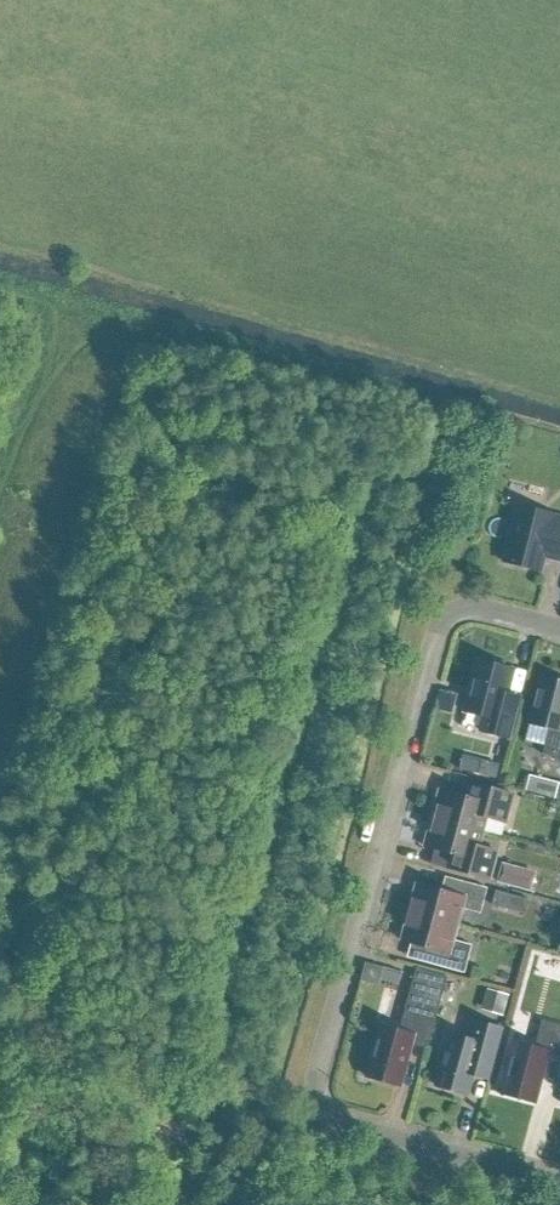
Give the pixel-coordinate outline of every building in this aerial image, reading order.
[(554,516),(555,514),(517,505),(503,561),(541,571),(544,556),(559,560),(559,517),(554,516)] [(493,663),(491,660),(486,658),(482,660),(477,659),(476,664),(473,666),(471,672),(473,675),(464,711),(484,716),(480,730),(509,737),(517,706),(503,702),(512,668),(493,663)] [(541,676),(529,722),(549,728),(543,749),(559,753),(559,681),(541,676)] [(498,780),(502,764),(483,760),(480,776),(498,780)] [(520,791),(559,801),(559,785),(523,776),(520,791)] [(434,818),(482,831),(486,816),(505,821),(512,794),(470,782),(466,796),(439,789),(435,803),(438,804),(434,818)] [(478,846),(482,831),(434,818),(431,832),(427,831),(423,845),(452,853),(448,867),(489,878),(497,851),(478,846)] [(516,888),(521,868),(501,863),(496,882),(516,888)] [(409,912),(457,925),(462,907),(480,912),(487,887),(445,876),(442,890),(417,883),(409,912)] [(497,902),(529,908),(532,893),(499,887),(497,902)] [(453,939),(457,925),(409,912),(402,940),(426,947),(423,960),(464,972),(471,944),(453,939)] [(427,1047),(440,1002),(447,976),(417,967),(400,1029),(380,1024),(366,1076),(400,1085),(412,1043),(427,1047)] [(510,994),(487,988),(482,1009),(504,1016),(510,994)] [(542,1020),(535,1046),(515,1041),(501,1093),(535,1102),(547,1056),(559,1059),(559,1024),(542,1020)] [(489,1078),(503,1028),(478,1021),(472,1039),(447,1032),(441,1051),(445,1052),(436,1084),(467,1093),(473,1073),(489,1078)]
